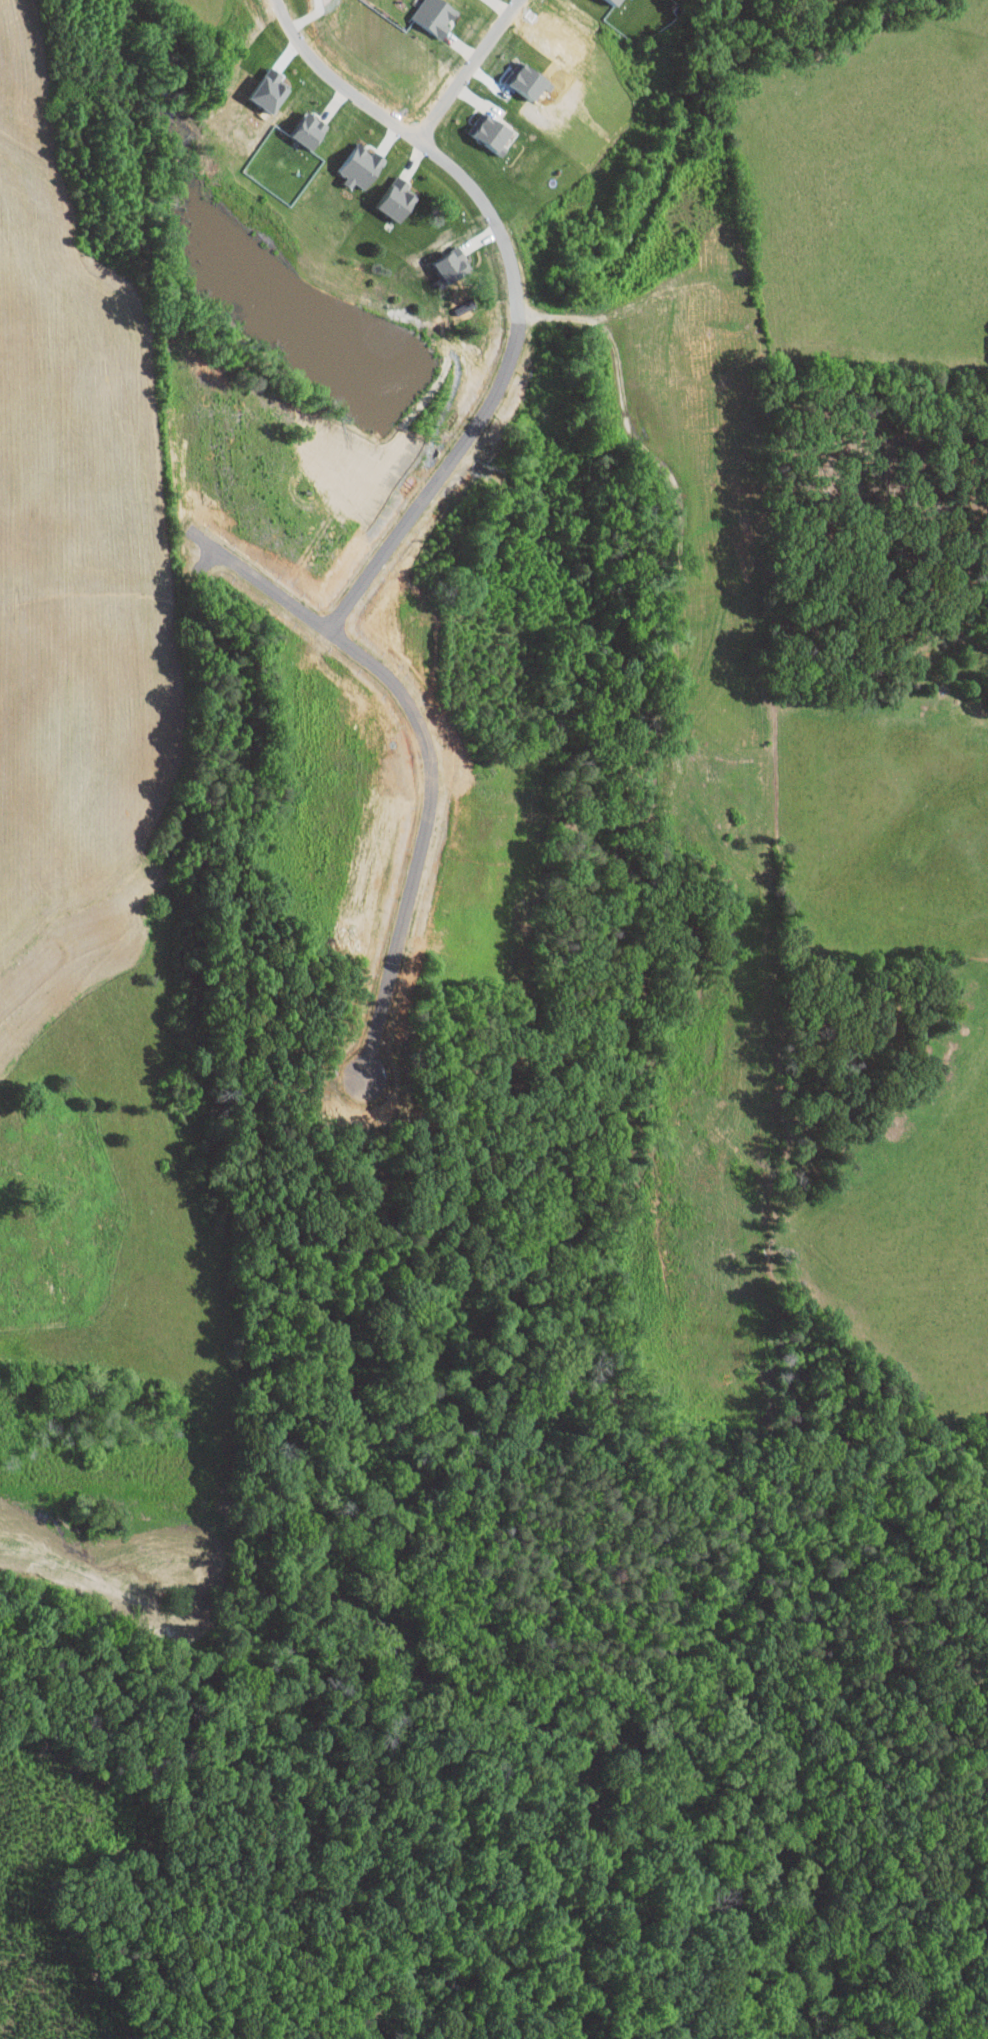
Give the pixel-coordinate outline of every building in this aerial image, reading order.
[(457,13),(440,0),(424,0),(411,16),(441,39),(450,27),(447,25),(457,13)] [(290,134),(310,149),(327,127),(308,111),(290,134)] [(506,149),(501,145),(511,131),(484,112),(469,133),(502,156),(506,149)] [(364,190),(386,160),(371,149),(369,153),(357,144),(338,170),(364,190)] [(398,223),(419,193),(397,177),(376,207),(398,223)] [(470,271),(458,247),(432,261),(441,278),(437,279),(441,286),(470,271)]
